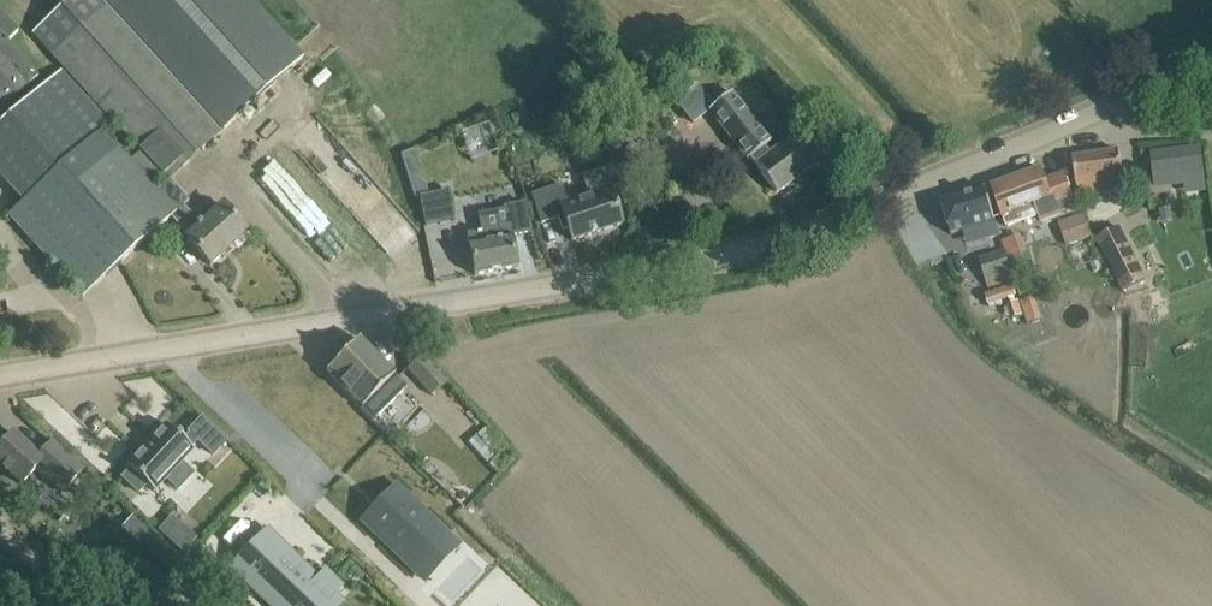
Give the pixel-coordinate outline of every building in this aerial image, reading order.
[(33,32),(52,54),(55,52),(57,54),(168,181),(171,178),(302,59),(250,0),(70,0),(33,32)] [(0,127),(0,176),(24,203),(10,215),(25,232),(83,296),(171,217),(189,237),(187,239),(211,266),(247,233),(231,215),(223,206),(202,225),(187,207),(192,203),(171,178),(168,181),(157,191),(104,132),(112,125),(64,71),(0,127)] [(678,101),(695,123),(705,115),(714,104),(698,85),(678,101)] [(711,110),(747,161),(751,158),(762,175),(777,194),(818,162),(797,134),(770,153),(765,146),(769,143),(735,94),(711,110)] [(630,145),(623,157),(643,170),(651,157),(630,145)] [(1201,145),(1153,150),(1157,184),(1185,181),(1205,179),(1201,145)] [(415,150),(402,156),(409,176),(422,172),(415,150)] [(1074,158),(1079,195),(1124,189),(1119,151),(1074,158)] [(562,184),(532,194),(534,201),(542,224),(558,218),(557,213),(563,211),(573,241),(622,224),(615,202),(610,187),(614,186),(608,167),(583,175),(589,194),(568,202),(562,184)] [(1042,169),(993,187),(1001,209),(1003,216),(1008,228),(1040,217),(1042,222),(1077,209),(1071,192),(1065,174),(1046,181),(1042,169)] [(987,189),(943,202),(950,227),(950,226),(953,235),(981,226),(985,239),(1000,235),(996,222),(993,212),(987,189)] [(448,191),(420,197),(427,227),(455,220),(448,191)] [(482,232),(468,235),(472,252),(476,275),(517,267),(513,244),(511,236),(530,233),(524,203),(502,207),(503,210),(479,215),(482,232)] [(1060,222),(1068,246),(1094,237),(1085,213),(1060,222)] [(1096,239),(1101,252),(1124,290),(1139,284),(1147,280),(1121,226),(1096,239)] [(1022,236),(1004,241),(1006,250),(1009,259),(1027,254),(1022,236)] [(980,257),(990,289),(1015,282),(1009,259),(1006,250),(980,257)] [(986,293),(990,304),(1018,295),(1014,284),(986,293)] [(1023,300),(1031,325),(1043,321),(1036,296),(1023,300)] [(1010,304),(1014,319),(1025,316),(1021,301),(1010,304)] [(360,339),(327,372),(344,389),(379,421),(411,387),(377,356),(360,339)] [(409,368),(433,395),(446,382),(423,356),(409,368)] [(131,469),(123,478),(139,493),(147,484),(155,492),(167,479),(179,490),(194,474),(182,463),(194,450),(191,447),(198,440),(214,455),(227,441),(203,418),(189,432),(192,434),(186,441),(167,424),(127,466),(131,469)] [(22,485),(36,469),(63,493),(84,469),(53,441),(40,456),(14,433),(3,445),(1,444),(0,445),(0,466),(22,485)] [(365,519),(363,520),(428,582),(461,548),(396,486),(395,487),(396,488),(366,520),(365,519)] [(172,515),(158,530),(183,553),(197,538),(172,515)] [(232,567),(273,605),(326,605),(335,596),(344,588),(325,570),(317,578),(267,530),(232,567)]
